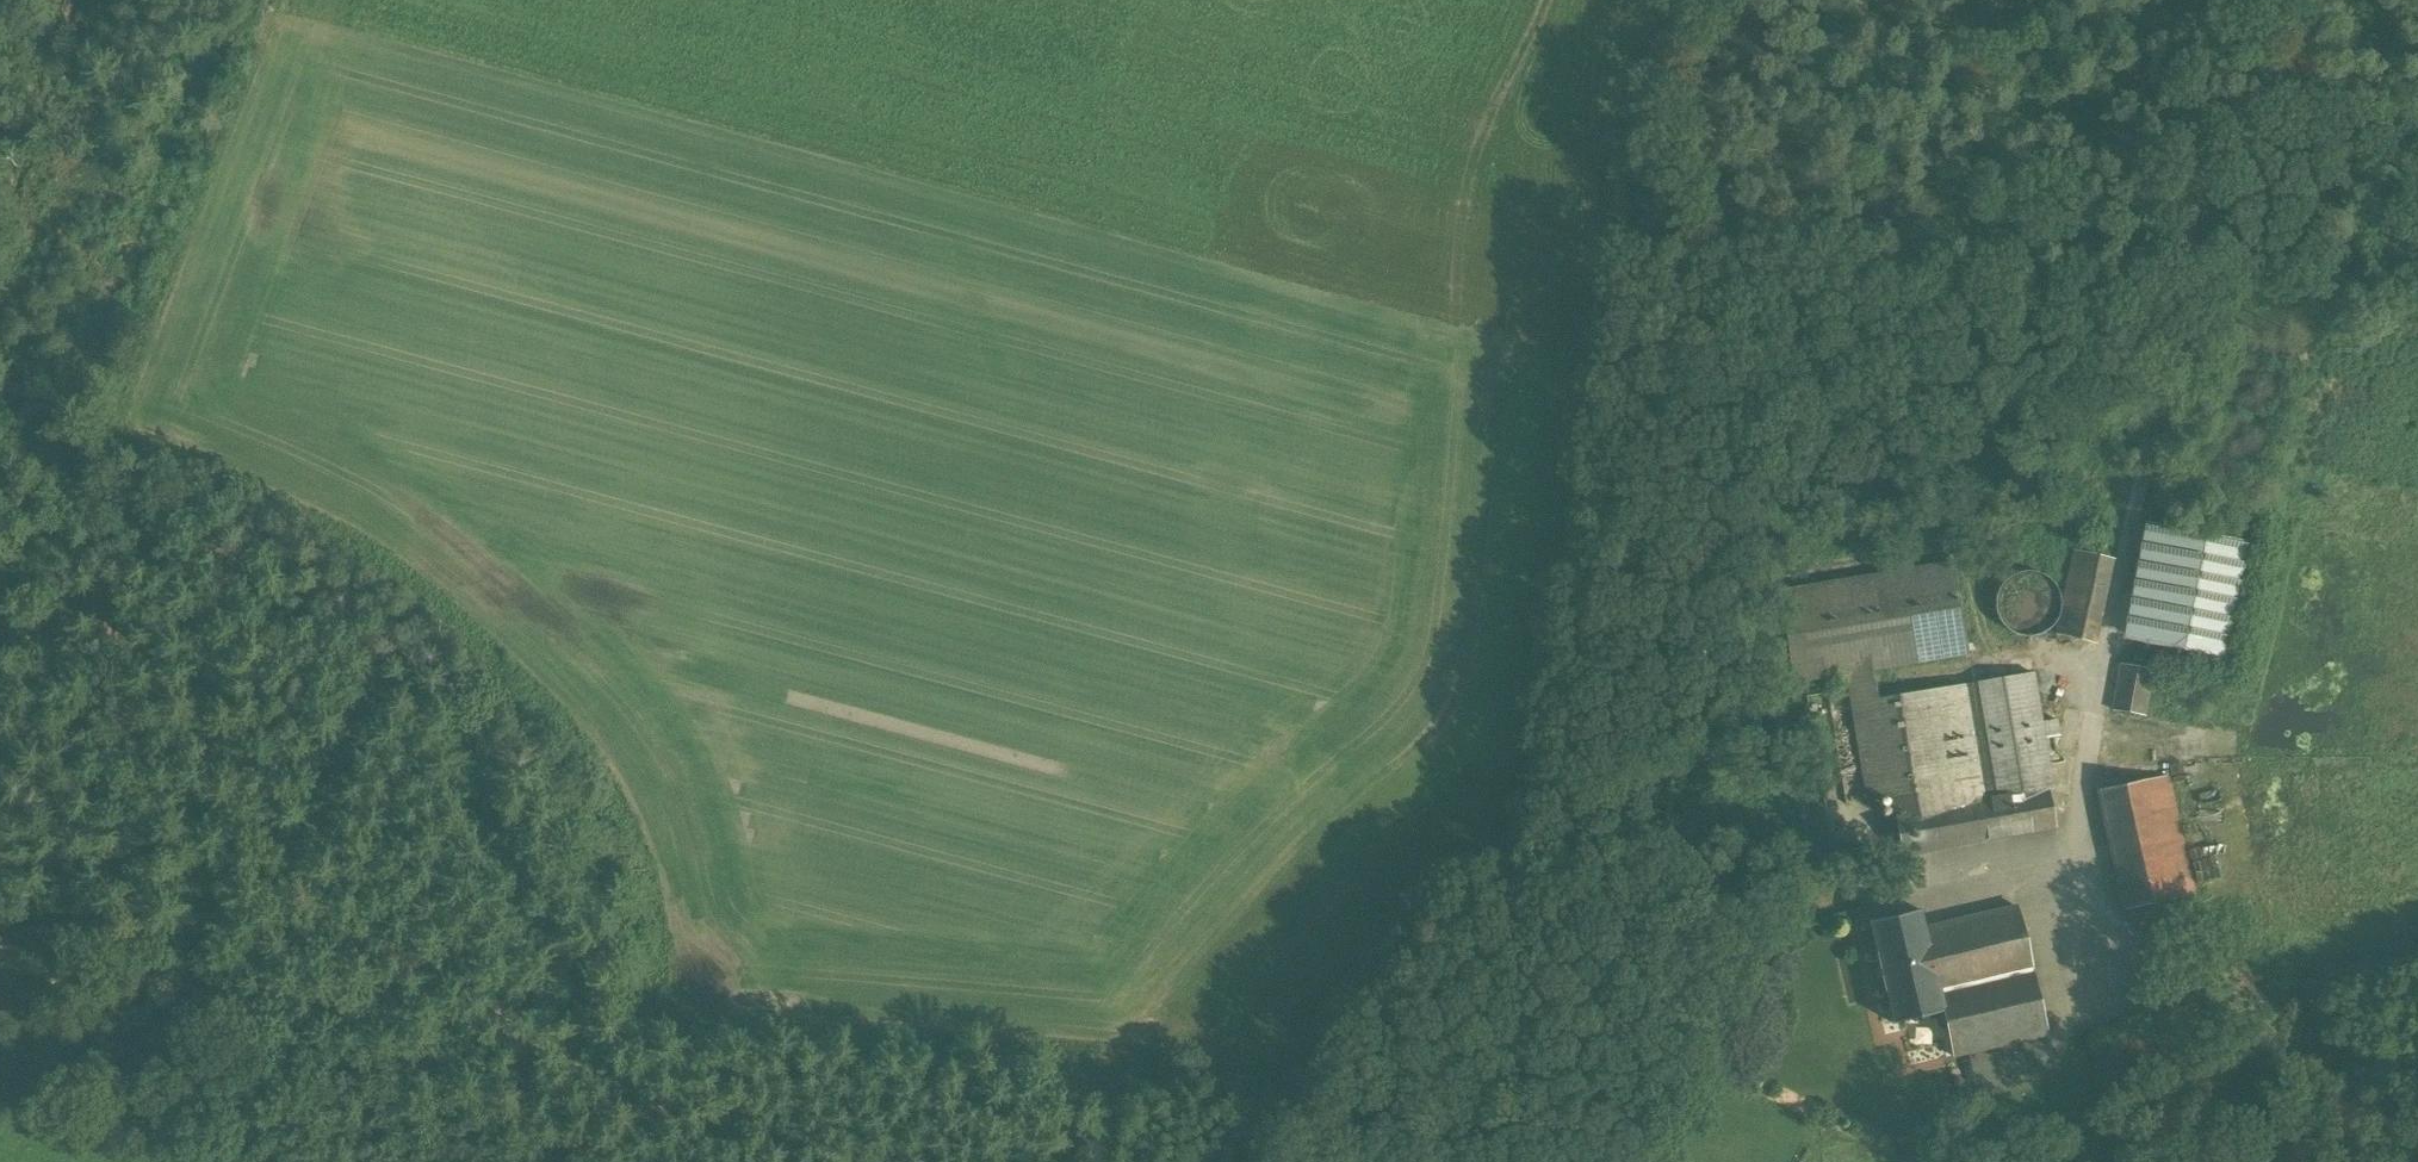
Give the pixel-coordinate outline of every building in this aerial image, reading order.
[(2241,547),(2139,527),(2117,641),(2219,661),(2241,547)] [(2112,566),(2072,558),(2054,639),(2095,648),(2112,566)] [(1959,563),(1778,595),(1798,708),(1847,700),(1877,870),(2065,836),(2038,684),(1884,711),(1879,679),(1977,661),(1959,563)] [(2042,584),(2027,578),(2016,579),(2006,583),(1997,591),(1992,601),(1991,607),(1992,618),(1999,632),(2008,639),(2019,642),(2027,642),(2038,639),(2049,630),(2054,620),(2056,609),(2054,602),(2050,592),(2042,584)] [(2147,718),(2154,675),(2125,671),(2118,713),(2147,718)] [(2202,893),(2174,776),(2107,792),(2135,909),(2202,893)] [(2042,1040),(2019,919),(1922,937),(1918,912),(1863,923),(1884,1030),(1940,1019),(1948,1059),(2042,1040)]
